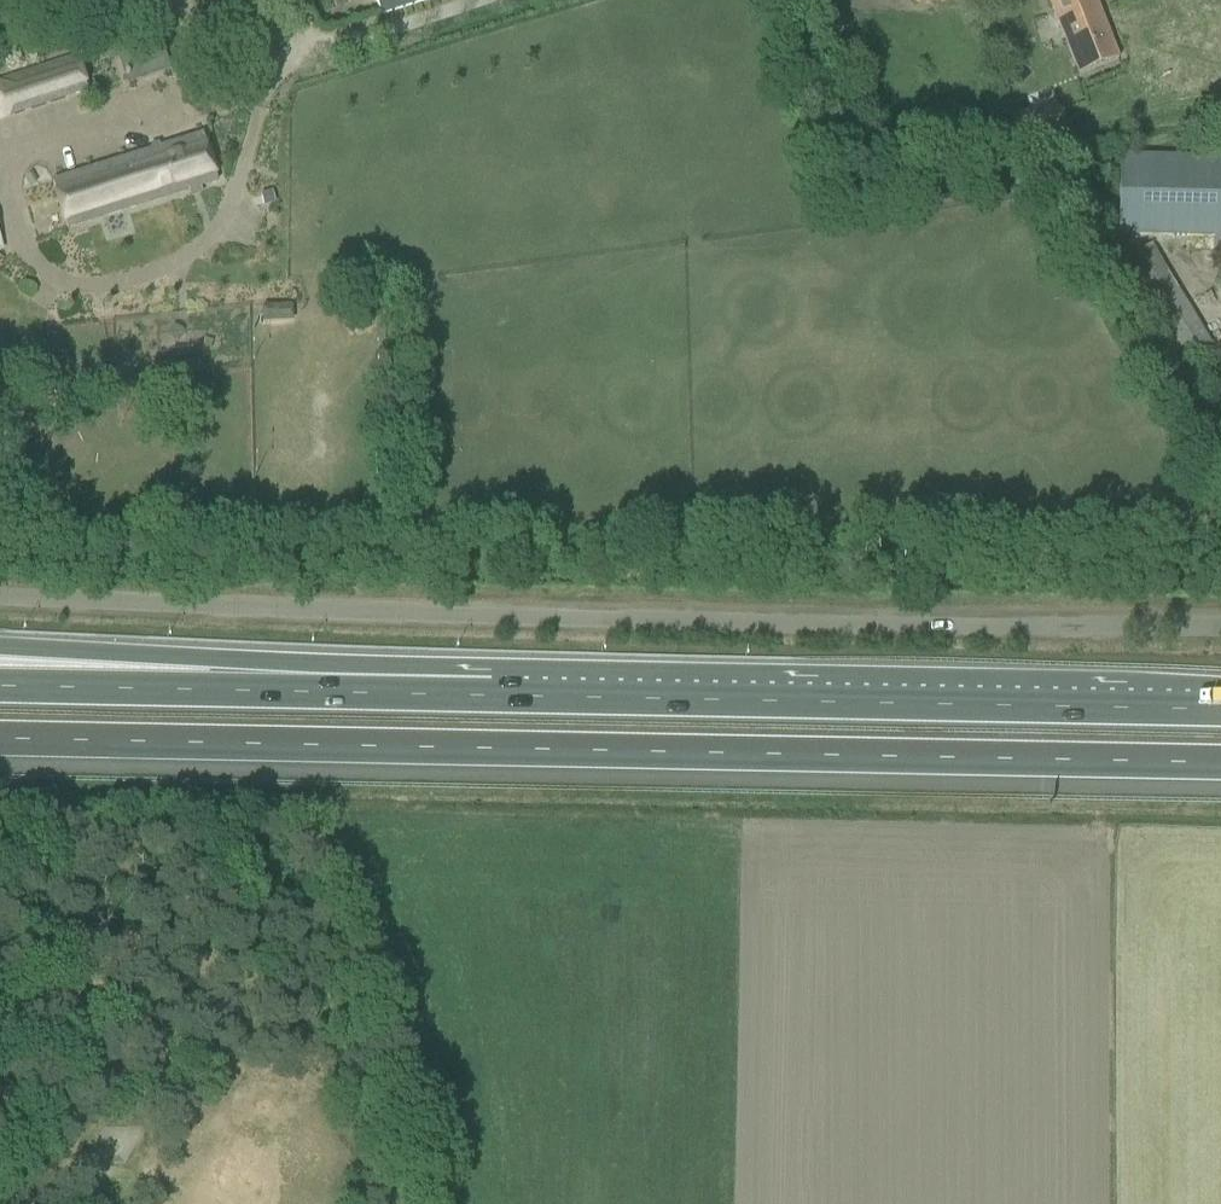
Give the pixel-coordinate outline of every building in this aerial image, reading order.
[(380,16),(428,0),(375,0),(380,16)] [(1054,13),(1078,75),(1118,60),(1095,0),(1049,0),(1054,13)] [(0,84),(0,122),(11,119),(10,116),(68,98),(89,91),(79,60),(59,66),(0,84)] [(1060,110),(1013,117),(1017,142),(1063,135),(1060,110)] [(203,135),(180,142),(51,182),(65,228),(217,181),(203,135)] [(1122,157),(1119,237),(1201,239),(1200,252),(1220,252),(1220,159),(1122,157)] [(31,175),(24,179),(29,187),(36,183),(31,175)] [(271,191),(260,195),(263,207),(275,203),(271,191)] [(1151,246),(1114,267),(1175,368),(1211,347),(1151,246)]
